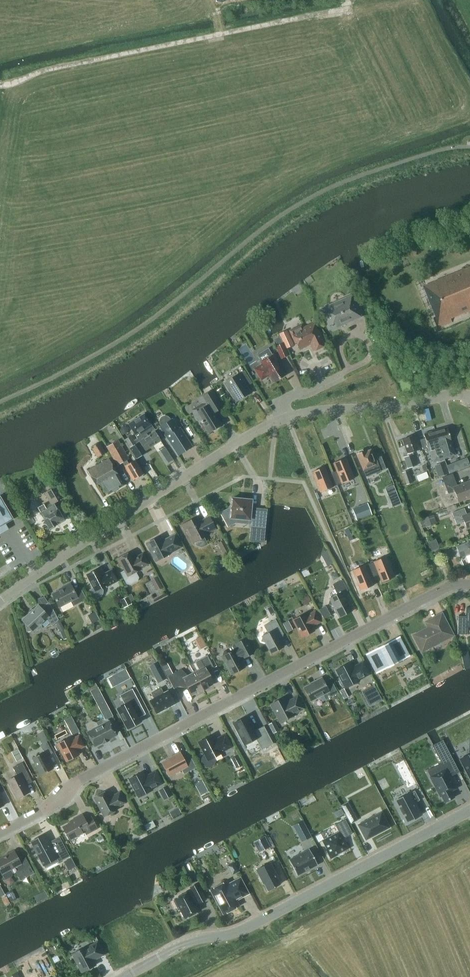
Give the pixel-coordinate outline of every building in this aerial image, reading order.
[(426,288),(438,316),(440,323),(451,318),(469,310),(469,267),(459,272),(434,282),(435,284),(426,288)] [(337,327),(360,316),(351,296),(321,309),(329,325),(335,322),(337,327)] [(316,331),(312,324),(302,329),(301,326),(290,331),(294,341),(296,342),(299,348),(310,343),(313,350),(324,345),(318,330),(316,331)] [(286,349),(294,345),(289,335),(281,339),(286,349)] [(281,359),(288,356),(282,343),(275,346),(281,359)] [(263,366),(254,371),(261,381),(270,376),(273,382),(285,375),(280,368),(281,367),(273,354),(270,356),(265,349),(257,355),(261,362),(260,362),(263,366)] [(252,383),(244,370),(237,375),(237,374),(225,382),(230,390),(229,390),(235,401),(250,392),(246,386),(252,383)] [(219,397),(224,394),(221,388),(216,391),(219,397)] [(221,425),(214,412),(222,407),(212,390),(199,398),(204,407),(195,413),(196,415),(194,416),(199,423),(201,422),(202,423),(208,433),(221,425)] [(148,436),(146,433),(154,428),(144,413),(128,423),(137,438),(133,440),(131,435),(125,439),(130,447),(130,446),(130,447),(148,436)] [(171,420),(169,418),(167,416),(165,416),(162,416),(160,417),(159,419),(159,422),(159,425),(160,426),(159,427),(177,455),(191,446),(181,431),(179,432),(172,419),(171,420)] [(446,427),(435,431),(441,451),(443,459),(455,455),(446,427)] [(160,440),(155,431),(148,436),(130,447),(138,457),(146,452),(145,450),(153,445),(157,452),(165,447),(160,440)] [(443,459),(441,451),(435,431),(423,434),(424,438),(420,440),(423,450),(427,448),(428,451),(429,451),(432,462),(437,461),(443,459)] [(407,468),(415,466),(411,451),(417,449),(413,435),(401,439),(407,456),(403,457),(407,468)] [(128,463),(126,460),(129,459),(118,440),(106,447),(117,465),(122,462),(133,480),(143,474),(135,459),(128,463)] [(97,458),(105,453),(99,442),(91,447),(97,458)] [(358,453),(356,454),(362,469),(365,476),(385,468),(380,456),(373,458),(370,450),(365,451),(364,451),(363,451),(362,451),(358,452),(358,453)] [(124,485),(117,473),(109,458),(88,470),(96,485),(101,482),(108,494),(124,485)] [(332,473),(337,485),(354,478),(346,458),(333,463),(336,471),(332,473)] [(464,458),(456,461),(457,467),(465,464),(464,458)] [(445,462),(438,464),(433,465),(437,477),(449,473),(445,462)] [(337,485),(332,473),(328,475),(325,467),(312,472),(320,492),(337,485)] [(386,483),(394,481),(391,468),(383,469),(386,483)] [(427,468),(417,472),(420,478),(430,475),(427,468)] [(406,485),(412,483),(408,471),(402,473),(406,485)] [(452,474),(441,478),(447,494),(454,491),(458,502),(469,497),(469,481),(456,486),(452,474)] [(63,520),(54,503),(63,497),(57,486),(45,493),(52,505),(46,509),(43,504),(37,507),(40,512),(49,528),(63,520)] [(396,493),(388,496),(392,507),(400,504),(396,493)] [(1,524),(5,522),(12,518),(0,497),(0,525),(1,524)] [(329,497),(321,500),(326,514),(334,511),(329,497)] [(265,511),(250,510),(251,500),(231,498),(230,511),(225,514),(229,522),(235,518),(249,520),(248,526),(264,527),(265,511)] [(367,503),(352,509),(356,520),(371,515),(367,503)] [(463,508),(451,513),(456,525),(463,522),(466,529),(469,527),(469,513),(466,515),(463,508)] [(26,521),(33,517),(29,511),(23,514),(26,521)] [(425,527),(436,524),(433,515),(422,519),(425,527)] [(200,522),(197,516),(181,525),(185,532),(187,531),(193,542),(194,542),(196,545),(201,547),(207,544),(203,537),(209,534),(209,533),(216,529),(209,517),(200,522)] [(352,527),(344,530),(349,541),(356,538),(352,527)] [(375,543),(382,540),(378,530),(371,533),(375,543)] [(180,546),(174,535),(162,541),(159,536),(146,543),(156,561),(169,554),(168,553),(180,546)] [(431,551),(439,547),(435,539),(427,542),(431,551)] [(223,554),(229,551),(224,540),(217,543),(223,554)] [(468,541),(456,546),(460,558),(469,554),(469,548),(468,541)] [(322,553),(321,555),(326,566),(333,563),(326,550),(322,553)] [(134,560),(130,552),(118,558),(124,570),(120,572),(126,584),(130,585),(138,581),(139,577),(136,572),(139,570),(139,569),(148,564),(142,553),(136,556),(137,558),(134,560)] [(369,564),(374,576),(379,574),(382,582),(394,577),(386,557),(369,564)] [(370,578),(374,576),(369,564),(352,571),(360,590),(373,585),(370,578)] [(102,575),(99,570),(98,568),(86,575),(93,588),(90,590),(93,595),(95,597),(98,597),(101,595),(102,593),(103,590),(101,588),(106,585),(107,587),(117,581),(111,570),(105,573),(102,575)] [(156,591),(162,588),(156,577),(150,580),(156,591)] [(350,610),(342,593),(347,591),(342,580),(332,585),(337,595),(333,597),(331,596),(328,604),(333,605),(338,616),(350,610)] [(73,590),(70,583),(61,588),(62,589),(52,594),(59,607),(72,600),(74,605),(86,599),(79,587),(73,590)] [(311,602),(307,594),(300,598),(304,605),(311,602)] [(124,608),(131,604),(127,596),(120,600),(124,608)] [(58,620),(50,604),(43,610),(38,605),(22,620),(25,623),(27,631),(31,630),(32,631),(35,629),(41,628),(40,624),(46,619),(52,625),(55,622),(58,620)] [(325,606),(318,610),(323,620),(331,616),(325,606)] [(466,607),(466,616),(458,615),(457,634),(468,634),(468,626),(469,626),(469,607),(466,607)] [(91,624),(99,620),(95,611),(87,616),(91,624)] [(320,622),(315,611),(306,616),(305,614),(293,620),(302,637),(314,631),(310,625),(313,623),(314,625),(320,622)] [(425,650),(430,648),(430,646),(451,635),(441,614),(426,622),(428,628),(414,635),(422,650),(423,650),(425,650)] [(289,629),(294,626),(289,617),(284,620),(289,629)] [(60,631),(64,629),(59,619),(58,620),(55,622),(60,631)] [(277,637),(283,634),(275,619),(263,625),(267,633),(266,634),(263,633),(261,641),(266,643),(271,653),(283,647),(277,637)] [(199,649),(206,645),(201,636),(194,640),(199,649)] [(376,674),(410,656),(400,636),(365,654),(376,674)] [(242,658),(253,653),(245,638),(232,646),(234,650),(228,653),(223,651),(221,659),(223,660),(231,674),(244,667),(241,662),(242,662),(243,659),(242,658)] [(194,672),(203,690),(208,687),(207,687),(213,683),(207,671),(213,668),(207,655),(198,660),(200,669),(194,672)] [(149,667),(155,678),(158,683),(161,681),(166,678),(164,673),(158,662),(149,667)] [(165,672),(170,670),(167,663),(161,666),(165,672)] [(368,674),(362,663),(352,668),(349,663),(336,669),(346,688),(359,681),(358,680),(368,674)] [(203,690),(194,672),(187,676),(181,669),(172,673),(179,686),(185,682),(192,695),(198,692),(203,690)] [(125,672),(117,676),(120,683),(128,679),(125,672)] [(324,682),(321,677),(313,682),(304,688),(310,701),(323,694),(326,699),(338,693),(330,678),(324,682)] [(374,685),(362,691),(369,705),(382,699),(374,685)] [(125,704),(116,709),(127,729),(141,721),(134,708),(140,704),(132,688),(120,695),(125,704)] [(153,698),(149,700),(156,713),(174,704),(167,691),(163,693),(160,688),(151,693),(153,698)] [(304,708),(297,695),(287,701),(284,696),(269,704),(279,723),(294,715),(294,714),(304,708)] [(109,712),(110,712),(106,704),(99,707),(103,715),(105,714),(109,712)] [(246,716),(232,723),(244,745),(256,739),(261,750),(273,743),(264,726),(254,731),(246,716)] [(116,735),(108,721),(97,727),(95,723),(92,722),(88,723),(87,727),(89,731),(87,732),(94,746),(116,735)] [(273,734),(279,730),(274,721),(268,724),(273,734)] [(79,730),(76,725),(70,728),(72,734),(79,730)] [(233,747),(225,733),(215,738),(212,734),(197,742),(204,754),(203,755),(201,758),(201,762),(203,765),(206,767),(210,767),(213,765),(215,762),(215,759),(215,757),(223,753),(222,752),(233,747)] [(84,746),(79,735),(70,740),(69,737),(57,744),(66,761),(78,755),(75,748),(78,747),(79,749),(84,746)] [(13,740),(4,744),(10,756),(11,756),(14,762),(22,758),(13,740)] [(440,771),(429,777),(440,796),(441,796),(444,802),(453,797),(450,791),(456,788),(450,776),(459,772),(442,740),(431,745),(442,765),(438,767),(440,771)] [(460,759),(469,778),(469,740),(468,754),(460,759)] [(41,774),(53,768),(46,756),(52,753),(46,741),(40,744),(44,752),(32,758),(41,774)] [(182,758),(179,752),(171,756),(171,757),(162,762),(169,776),(181,769),(184,774),(196,767),(189,754),(182,758)] [(235,768),(243,764),(238,755),(230,759),(235,768)] [(16,798),(29,792),(25,785),(32,781),(22,762),(12,767),(17,775),(7,780),(16,798)] [(163,784),(156,770),(145,775),(143,771),(128,779),(138,798),(153,790),(153,789),(163,784)] [(204,783),(201,777),(194,781),(197,786),(204,783)] [(159,790),(164,799),(171,795),(167,786),(159,790)] [(110,797),(106,790),(94,797),(104,816),(116,810),(115,807),(125,802),(119,792),(110,797)] [(409,793),(394,801),(406,822),(420,815),(414,803),(419,800),(414,791),(409,793)] [(350,808),(344,811),(350,823),(357,820),(350,808)] [(381,813),(358,825),(366,839),(388,827),(381,813)] [(85,820),(82,814),(73,819),(74,821),(62,827),(69,840),(85,831),(86,834),(97,828),(91,816),(85,820)] [(338,832),(322,840),(326,849),(326,850),(330,858),(337,855),(336,854),(347,848),(342,838),(352,834),(345,819),(334,824),(338,832)] [(146,831),(155,826),(152,821),(144,826),(146,831)] [(305,826),(296,831),(301,842),(310,837),(305,826)] [(44,834),(31,841),(42,863),(46,870),(59,863),(58,861),(64,858),(69,856),(59,837),(48,843),(44,834)] [(264,836),(253,842),(259,852),(270,847),(264,836)] [(289,859),(288,860),(297,876),(297,875),(316,865),(317,865),(309,849),(308,849),(289,860),(289,859)] [(14,850),(7,854),(0,858),(0,871),(1,874),(2,873),(5,880),(12,876),(13,873),(11,869),(16,866),(18,870),(16,871),(20,880),(33,873),(24,854),(17,857),(14,850)] [(71,858),(65,861),(69,868),(74,865),(71,858)] [(280,884),(276,877),(277,877),(270,863),(256,870),(263,884),(264,884),(268,891),(280,884)] [(250,894),(240,876),(228,883),(226,880),(209,890),(222,915),(240,906),(237,900),(250,894)] [(205,899),(197,883),(190,887),(191,890),(188,892),(174,899),(175,899),(173,900),(177,908),(179,907),(185,918),(198,911),(194,904),(198,902),(198,903),(205,899)] [(10,902),(16,899),(12,890),(6,893),(10,902)] [(6,896),(1,898),(5,905),(10,903),(6,896)] [(105,955),(97,941),(87,946),(86,945),(71,954),(81,973),(97,965),(94,960),(105,955)]
